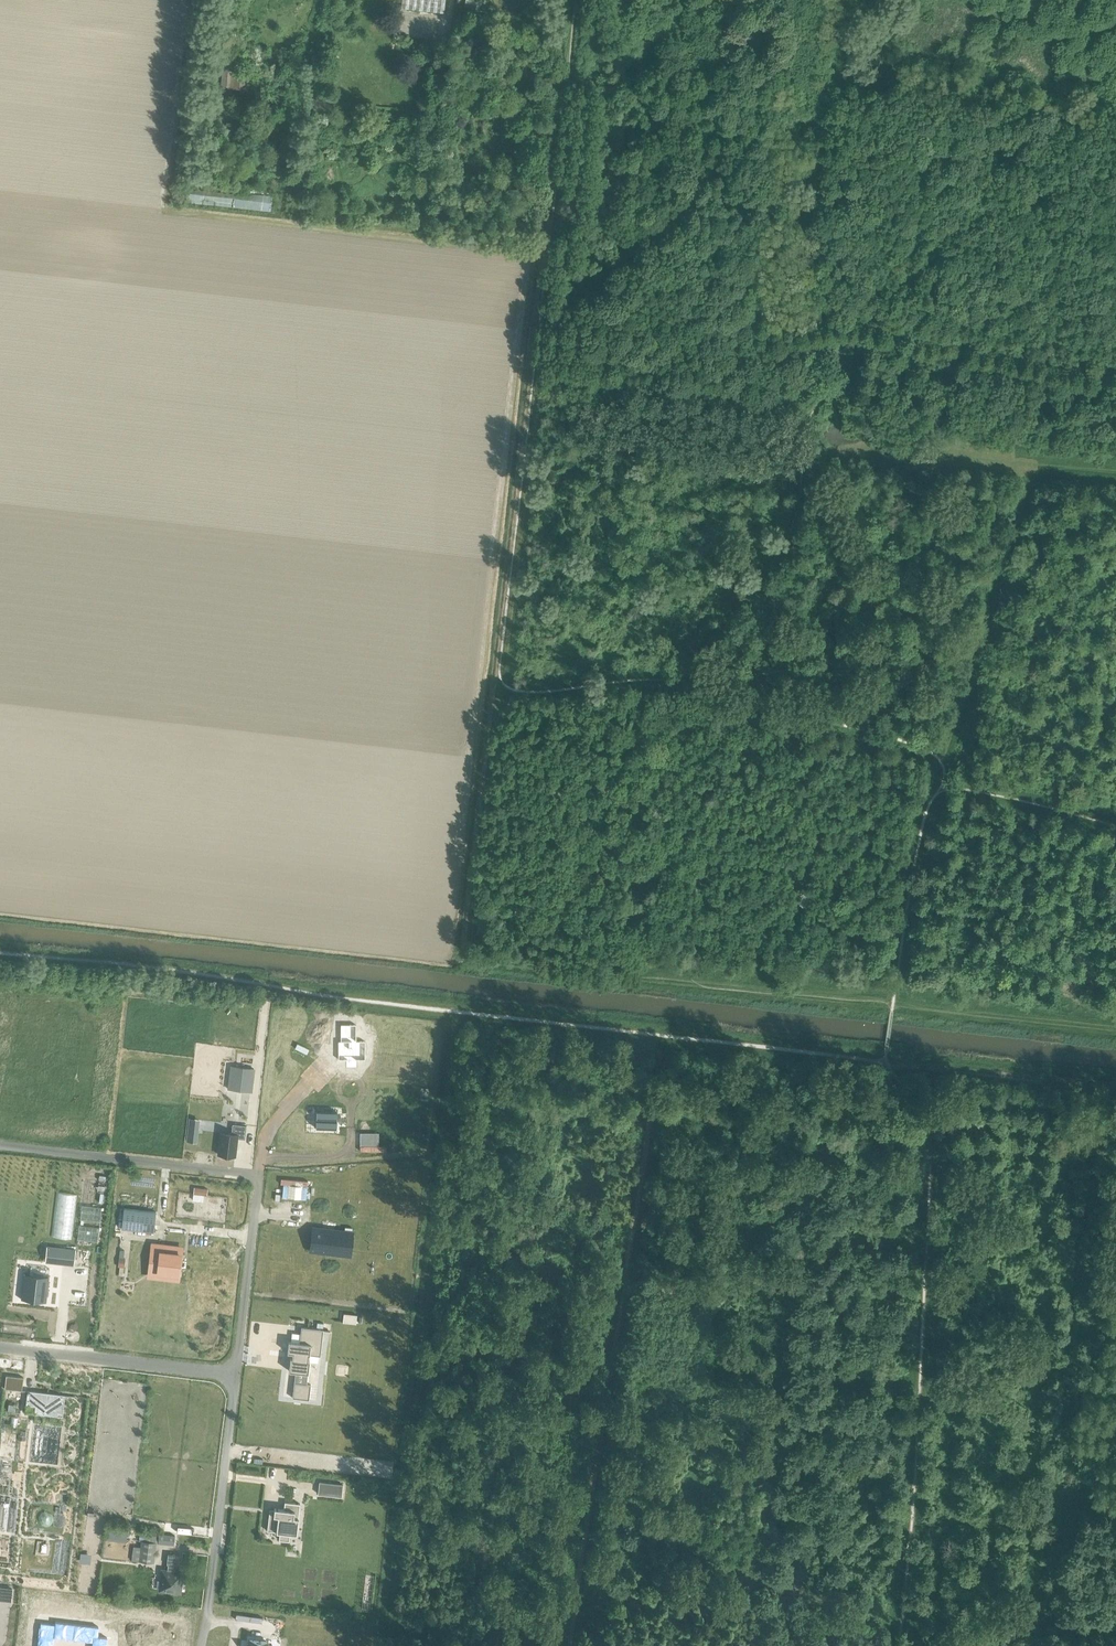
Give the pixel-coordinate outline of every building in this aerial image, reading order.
[(401,7),(443,12),(445,0),(402,0),(401,7)] [(354,1065),(355,1057),(364,1058),(365,1039),(356,1038),(356,1022),(340,1021),(340,1037),(337,1037),(336,1057),(345,1057),(344,1064),(354,1065)] [(231,1066),(228,1089),(251,1092),(254,1069),(231,1066)] [(316,1111),(315,1118),(336,1121),(337,1113),(316,1111)] [(189,1118),(186,1141),(197,1143),(199,1119),(189,1118)] [(315,1119),(314,1127),(335,1129),(335,1122),(315,1119)] [(221,1132),(218,1154),(235,1156),(237,1138),(245,1139),(246,1126),(232,1124),(231,1131),(229,1133),(221,1132)] [(101,1207),(82,1205),(80,1220),(100,1222),(101,1207)] [(124,1208),(121,1228),(153,1232),(156,1212),(124,1208)] [(322,1221),(321,1229),(335,1231),(336,1223),(322,1221)] [(313,1228),(310,1250),(341,1254),(343,1232),(313,1228)] [(153,1245),(150,1271),(178,1274),(181,1248),(153,1245)] [(47,1246),(45,1261),(73,1264),(75,1249),(47,1246)] [(24,1275),(21,1298),(46,1301),(49,1277),(24,1275)] [(288,1341),(287,1352),(292,1353),(292,1358),(290,1358),(289,1371),(295,1371),(296,1372),(308,1373),(309,1360),(308,1360),(308,1355),(320,1356),(323,1330),(301,1327),(299,1342),(288,1341)] [(22,1390),(24,1377),(6,1375),(5,1388),(22,1390)] [(294,1382),(292,1398),(309,1400),(310,1384),(295,1383),(294,1382)] [(65,1395),(27,1390),(26,1405),(35,1406),(34,1413),(62,1416),(65,1395)] [(319,1482),(318,1493),(341,1496),(342,1484),(319,1482)] [(269,1514),(267,1531),(279,1532),(278,1539),(289,1541),(290,1533),(296,1534),(300,1504),(284,1502),(283,1509),(274,1508),(273,1515),(269,1514)] [(109,1530),(108,1540),(125,1542),(126,1532),(109,1530)] [(159,1534),(158,1543),(173,1544),(174,1536),(159,1534)] [(134,1547),(132,1560),(139,1561),(151,1562),(153,1543),(141,1541),(140,1548),(134,1547)] [(175,1565),(176,1565),(177,1555),(168,1554),(167,1564),(168,1564),(167,1571),(162,1571),(160,1590),(172,1591),(171,1592),(177,1593),(177,1592),(179,1592),(180,1582),(182,1582),(182,1577),(181,1577),(181,1573),(174,1572),(175,1565)] [(54,1639),(92,1643),(92,1645),(106,1645),(107,1639),(98,1638),(99,1629),(55,1624),(54,1628),(40,1626),(37,1645),(53,1645),(54,1639)]
